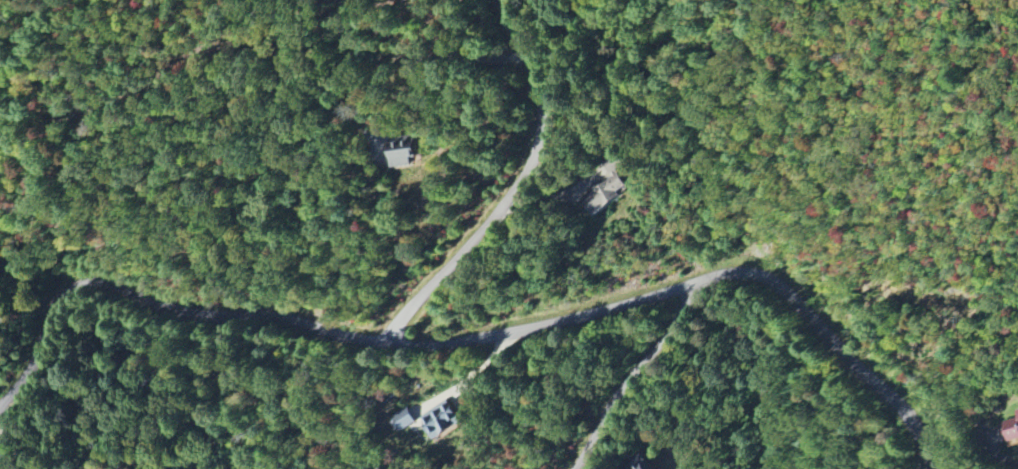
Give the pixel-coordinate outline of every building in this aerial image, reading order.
[(632,190),(620,173),(582,201),(594,218),(632,190)] [(423,418),(436,440),(462,424),(449,402),(423,418)]
